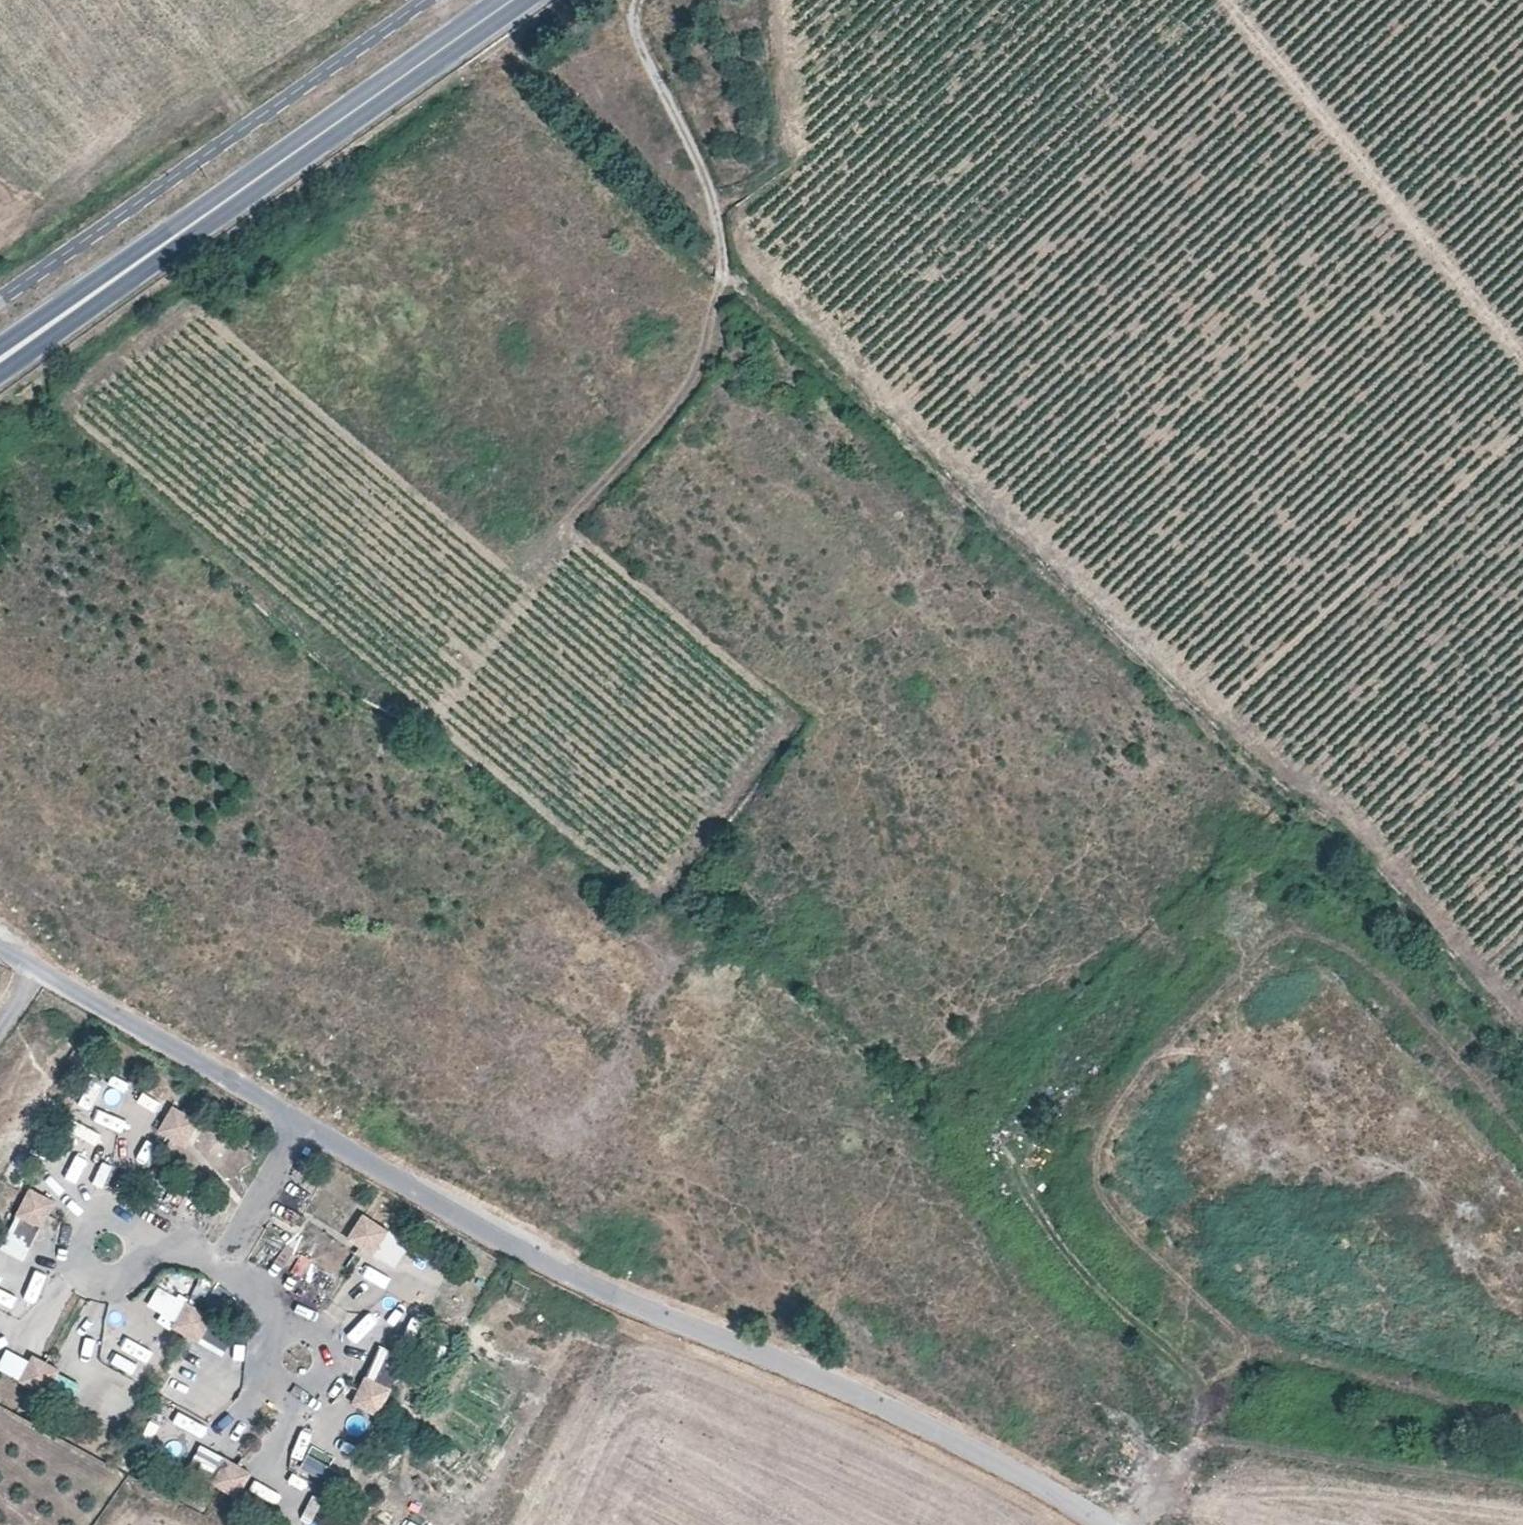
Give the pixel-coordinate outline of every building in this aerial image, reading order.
[(755,360),(769,345),(761,337),(746,352),(755,360)] [(753,373),(745,381),(753,388),(761,380),(753,373)] [(88,1079),(77,1104),(89,1110),(101,1085),(88,1079)] [(137,1104),(157,1112),(161,1101),(141,1093),(137,1104)] [(174,1107),(159,1132),(185,1146),(199,1121),(174,1107)] [(97,1110),(93,1121),(122,1132),(126,1120),(97,1110)] [(70,1118),(62,1133),(95,1151),(103,1136),(70,1118)] [(78,1178),(90,1158),(78,1150),(66,1171),(78,1178)] [(42,1230),(56,1205),(30,1190),(16,1215),(42,1230)] [(390,1228),(364,1213),(350,1238),(376,1254),(390,1228)] [(15,1311),(21,1300),(0,1288),(0,1303),(15,1311)] [(188,1303),(174,1327),(200,1343),(214,1317),(188,1303)] [(365,1335),(384,1313),(374,1304),(354,1326),(365,1335)] [(61,1372),(35,1357),(20,1382),(46,1397),(61,1372)] [(394,1390),(368,1375),(354,1401),(381,1415),(394,1390)] [(201,1438),(207,1427),(178,1411),(172,1422),(201,1438)] [(254,1473),(228,1458),(214,1484),(241,1498),(254,1473)]
